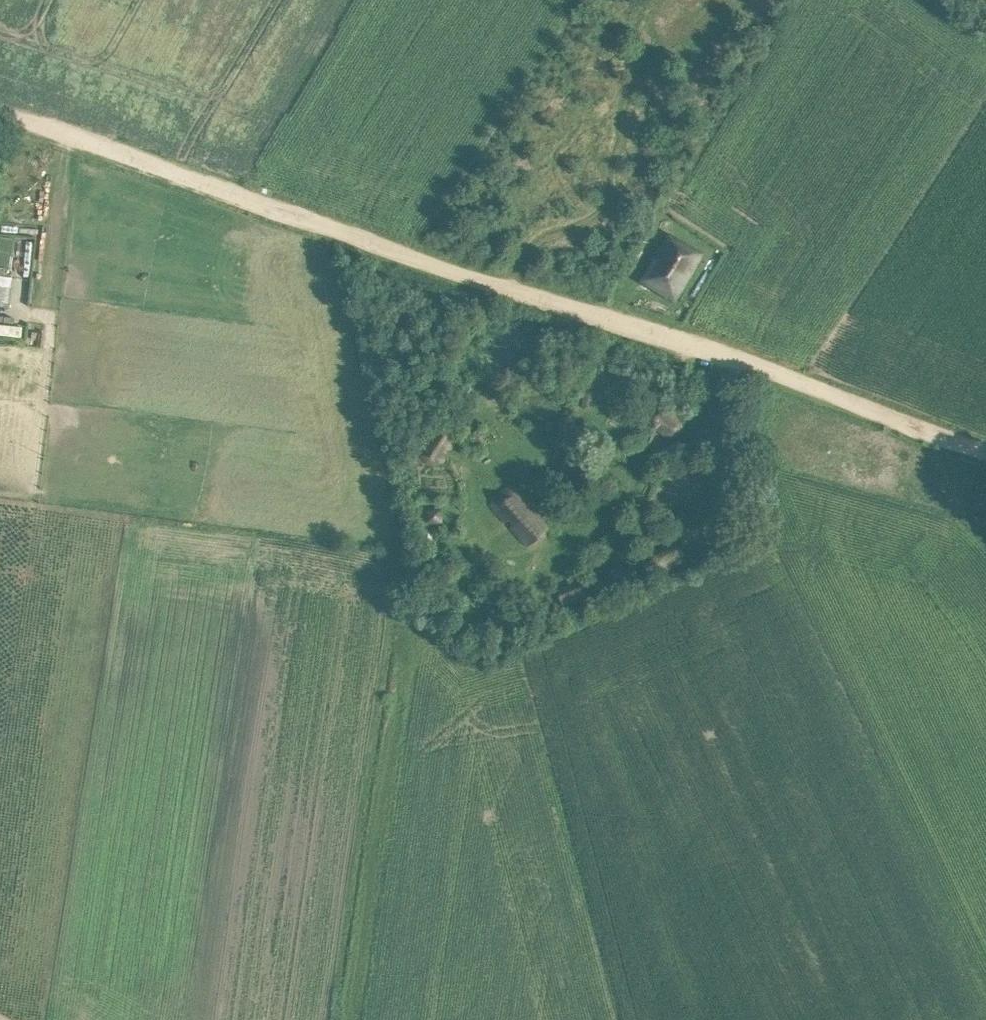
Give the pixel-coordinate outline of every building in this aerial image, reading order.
[(652,287),(674,300),(701,254),(669,235),(657,255),(642,281),(652,287)] [(21,337),(22,327),(2,325),(0,325),(0,335),(21,337)] [(656,410),(649,418),(649,424),(659,433),(669,439),(678,433),(681,426),(665,412),(656,410)] [(450,445),(436,436),(423,452),(423,458),(426,463),(434,464),(442,458),(450,445)] [(551,526),(513,489),(506,488),(493,500),(492,509),(528,547),(551,526)]
